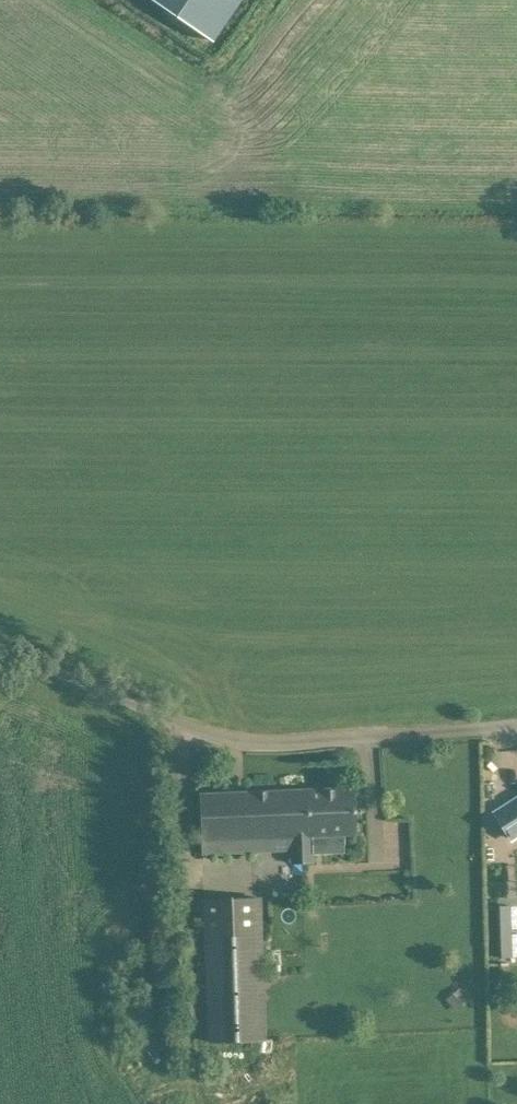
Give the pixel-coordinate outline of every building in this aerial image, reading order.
[(213,40),(241,0),(154,0),(213,40)] [(199,794),(200,816),(202,854),(301,849),(301,863),(314,862),(312,835),(356,833),(354,787),(199,794)] [(496,810),(512,837),(516,834),(516,797),(496,810)] [(205,900),(210,1043),(267,1041),(262,898),(205,900)] [(510,956),(509,905),(497,906),(499,957),(510,956)]
